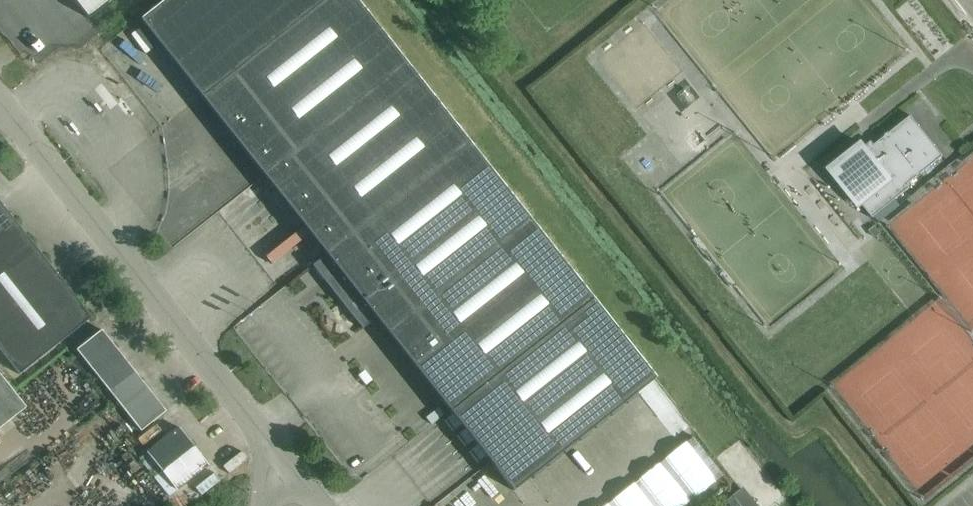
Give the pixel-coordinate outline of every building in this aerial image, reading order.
[(89,17),(110,0),(76,0),(89,17)] [(356,0),(162,0),(139,18),(326,254),(313,264),(363,327),(375,317),(512,489),(654,377),(356,0)] [(872,216),(909,187),(907,184),(917,175),(918,177),(921,174),(920,173),(942,155),(911,116),(889,133),(888,132),(884,134),(885,136),(874,144),(871,140),(866,144),(862,139),(826,167),(858,206),(862,203),(872,216)] [(34,245),(0,202),(0,271),(34,245)] [(90,316),(34,245),(0,271),(0,351),(18,374),(90,316)] [(140,430),(165,410),(100,329),(85,341),(75,348),(108,390),(140,430)] [(26,406),(0,374),(0,427),(26,406)] [(678,417),(692,427),(699,418),(685,407),(678,417)] [(176,489),(207,464),(178,426),(138,457),(153,476),(161,470),(176,489)] [(682,505),(686,505),(714,485),(707,476),(677,499),(682,505)] [(481,489),(499,505),(506,497),(489,481),(481,489)]
